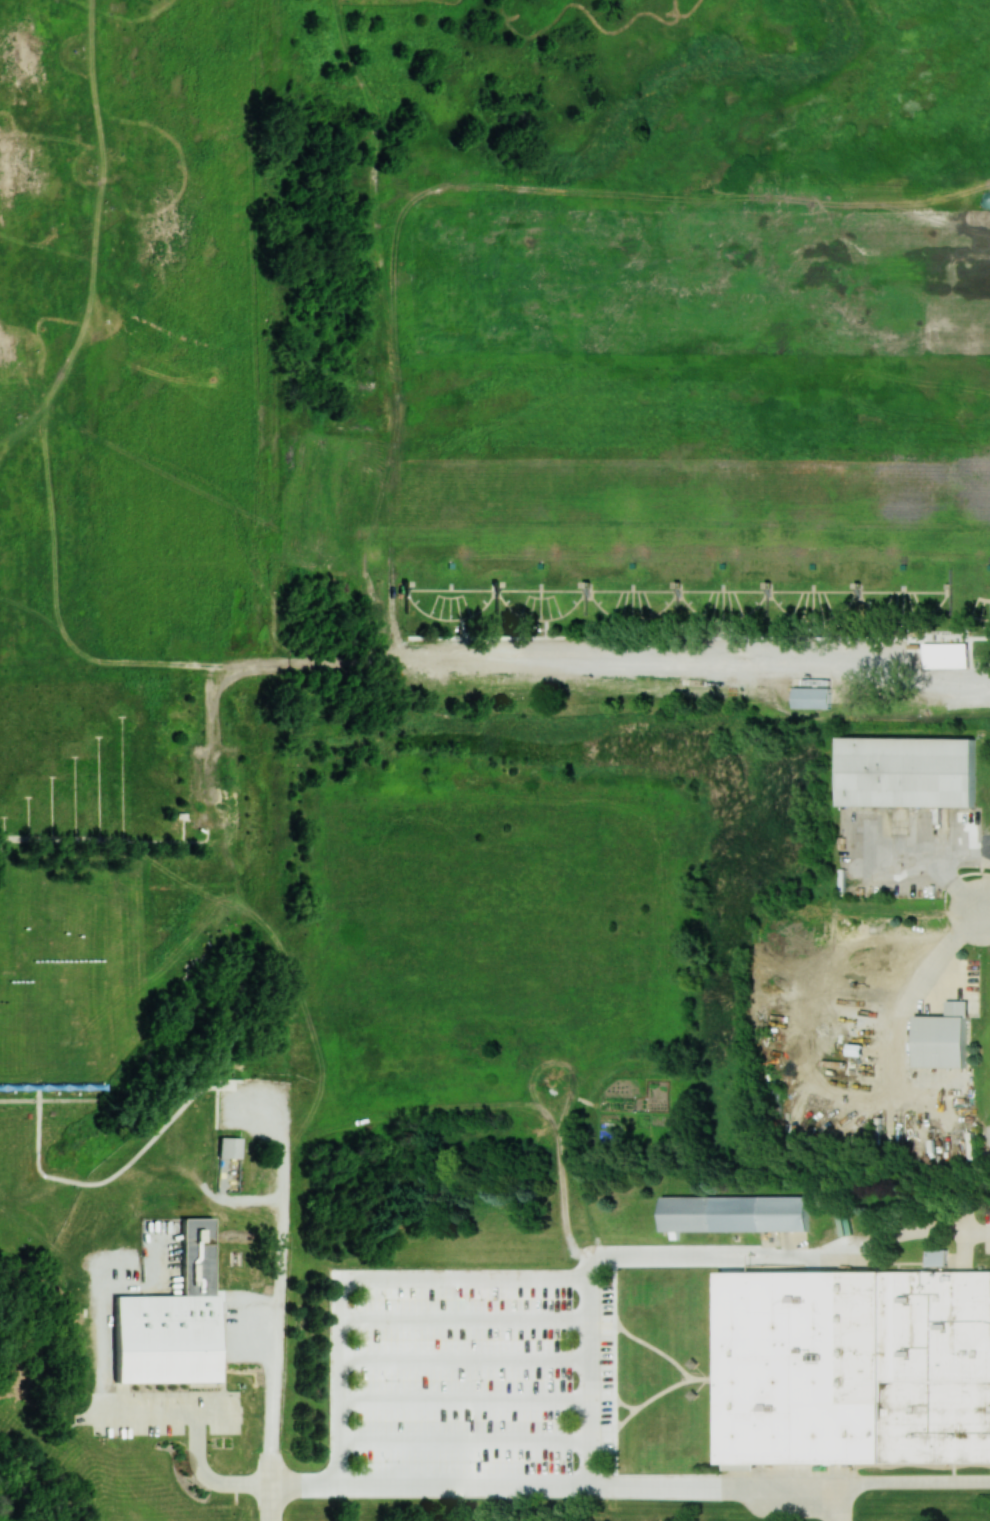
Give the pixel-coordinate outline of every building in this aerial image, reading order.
[(830,688),(793,687),(792,708),(829,709),(830,688)] [(845,740),(977,739),(977,806),(845,807),(845,740)] [(921,1016),(966,1019),(964,1067),(919,1065),(921,1016)] [(239,1158),(240,1137),(218,1137),(217,1158),(239,1158)] [(808,1196),(662,1197),(662,1232),(809,1231),(808,1196)] [(114,1382),(216,1381),(215,1294),(211,1294),(210,1218),(180,1218),(181,1295),(113,1295),(114,1382)] [(926,1248),(926,1266),(946,1267),(947,1249),(926,1248)] [(720,1470),(756,1470),(756,1464),(989,1463),(989,1271),(719,1272),(720,1470)]
